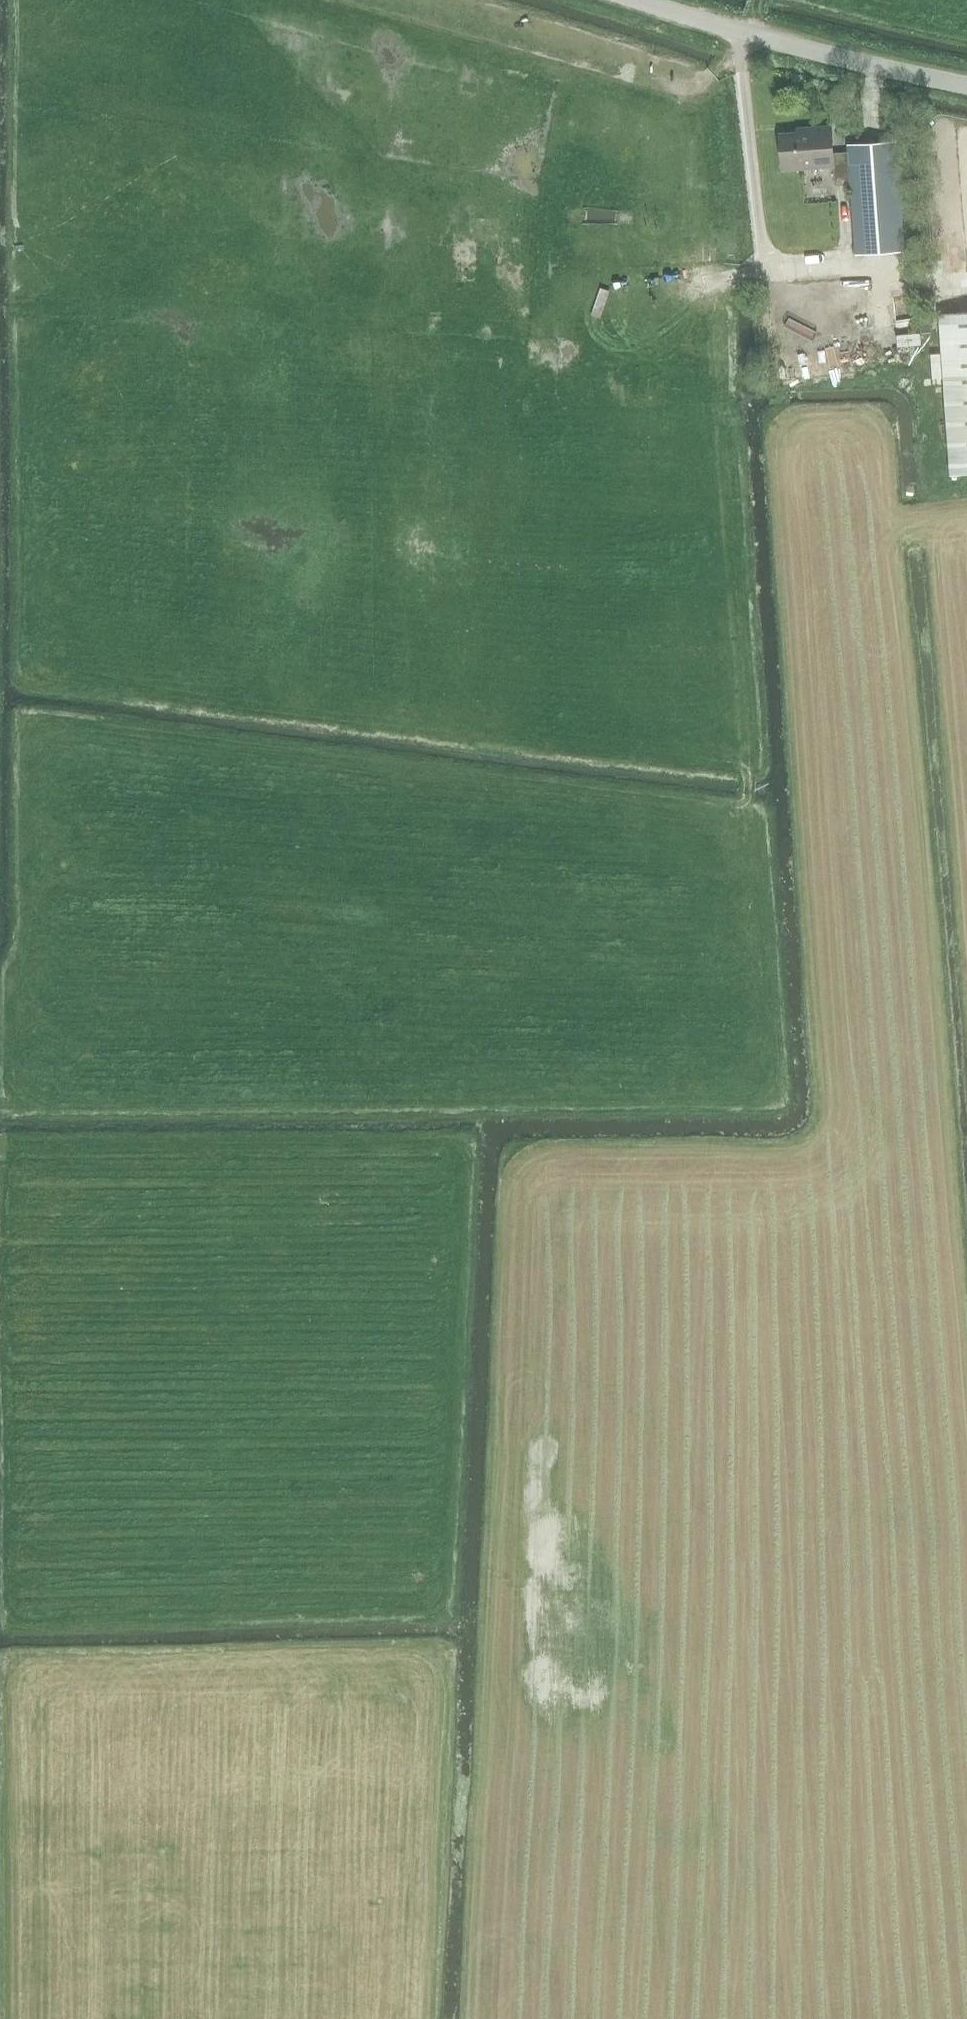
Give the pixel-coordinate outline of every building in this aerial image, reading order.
[(903,251),(896,141),(895,133),(879,134),(879,142),(847,144),(848,152),(833,153),(831,127),(803,129),(803,133),(779,134),(782,168),(833,165),(834,185),(850,184),(855,254),(903,251)] [(934,324),(933,307),(923,308),(924,325),(934,324)] [(938,314),(950,474),(966,473),(966,312),(938,314)] [(924,326),(900,327),(901,345),(924,344),(924,326)]
